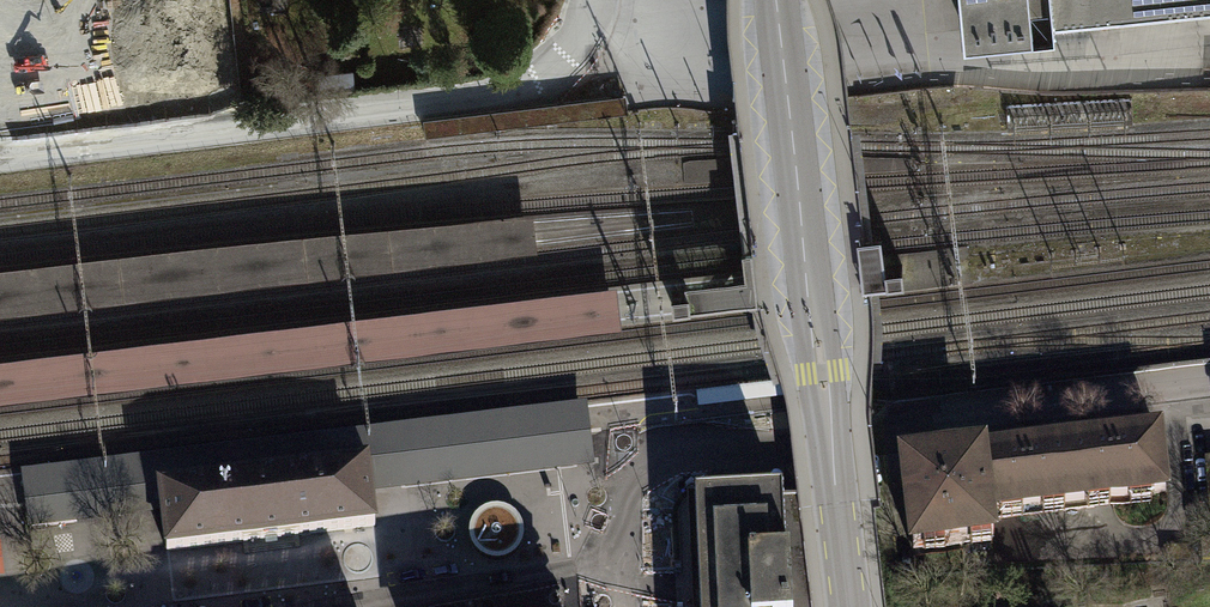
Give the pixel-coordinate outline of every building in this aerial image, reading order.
[(964,34),(1055,25),(1067,23),(1172,13),(1209,9),(1209,0),(960,0),(964,34)] [(625,95),(425,118),(427,133),(627,110),(625,95)] [(539,248),(535,213),(377,226),(273,236),(0,267),(0,312),(539,248)] [(619,329),(614,285),(0,357),(0,402),(619,329)] [(586,411),(19,481),(22,504),(73,498),(75,511),(76,518),(76,523),(162,513),(159,488),(366,462),(370,497),(593,470),(586,411)] [(998,555),(994,526),(1169,509),(1162,439),(1073,448),(987,456),(949,460),(894,466),(905,565),(998,555)] [(159,488),(162,513),(166,551),(271,538),(373,525),(370,497),(366,462),(159,488)] [(783,500),(782,491),(687,494),(692,606),(788,606),(783,500)] [(73,498),(22,504),(25,529),(76,523),(76,518),(75,511),(73,498)] [(520,517),(514,510),(505,506),(496,505),(487,507),(479,511),(473,518),(470,526),(469,535),(471,544),(476,552),(483,557),(492,560),(501,560),(510,557),(517,552),(522,544),(525,535),(524,526),(520,517)]
